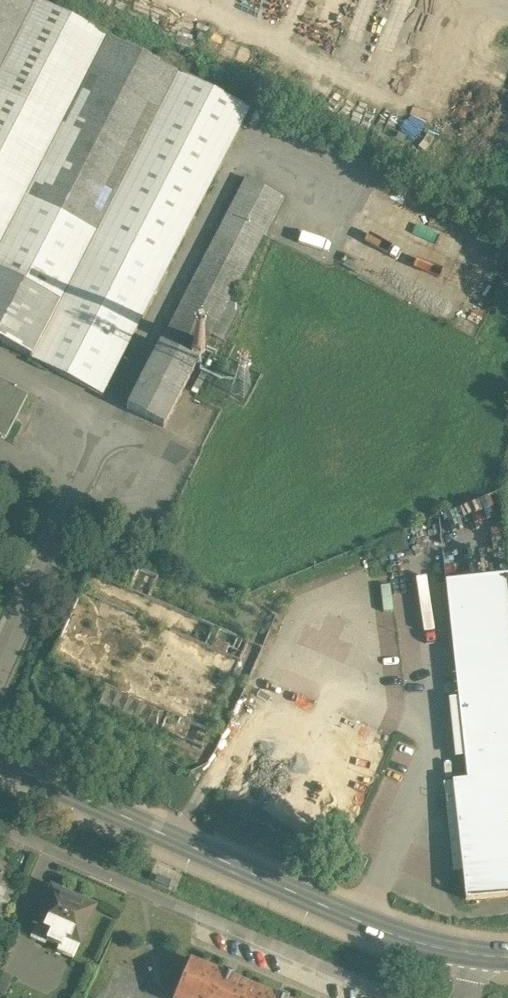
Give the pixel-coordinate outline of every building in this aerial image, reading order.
[(34,0),(0,0),(0,345),(102,397),(249,111),(34,0)] [(245,179),(160,345),(185,358),(191,345),(205,319),(217,324),(218,325),(229,303),(282,198),(281,197),(245,179)] [(217,324),(211,335),(221,340),(238,308),(229,303),(218,325),(217,324)] [(211,335),(217,324),(205,319),(191,345),(192,346),(192,344),(193,344),(194,343),(196,342),(197,342),(199,342),(200,342),(202,343),(203,344),(204,345),(205,347),(211,335)] [(185,358),(160,345),(127,410),(163,428),(197,363),(185,358)] [(0,385),(0,439),(1,439),(23,397),(0,385)] [(445,582),(467,780),(452,782),(465,901),(507,897),(507,575),(445,582)] [(1,879),(0,881),(0,921),(1,921),(16,886),(1,879)] [(95,907),(51,888),(34,925),(50,932),(46,941),(60,947),(58,952),(73,959),(95,907)] [(190,962),(175,997),(243,997),(248,987),(232,980),(233,978),(223,973),(222,976),(190,962)] [(248,987),(243,997),(274,997),(248,987)]
